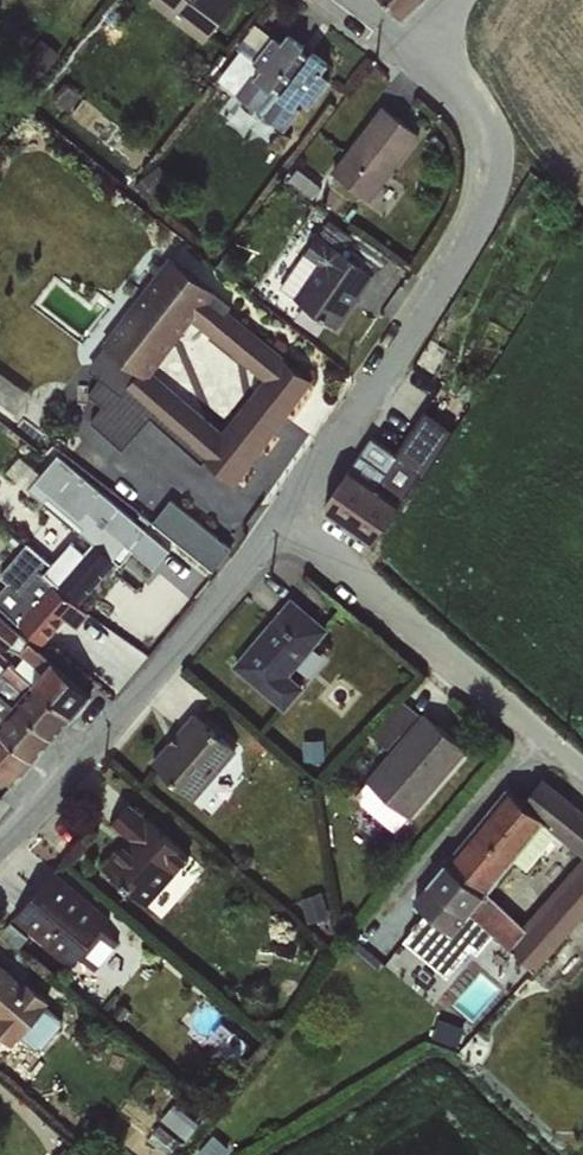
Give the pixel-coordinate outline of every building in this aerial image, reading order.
[(157,6),(219,41),(242,0),(160,0),(157,6)] [(416,14),(429,0),(401,0),(416,14)] [(221,74),(288,128),(312,99),(314,101),(341,68),(270,12),(221,74)] [(337,165),(376,197),(430,130),(391,98),(337,165)] [(323,224),(289,289),(351,322),(385,257),(323,224)] [(176,247),(95,367),(105,373),(93,391),(107,401),(93,422),(132,448),(151,419),(246,483),(323,370),(216,297),(227,281),(176,247)] [(433,467),(459,424),(429,407),(404,450),(433,467)] [(389,482),(405,448),(375,434),(339,511),(363,522),(360,529),(391,544),(414,494),(389,482)] [(22,782),(105,687),(55,644),(89,606),(83,601),(135,542),(159,564),(176,545),(153,525),(157,521),(67,443),(30,485),(81,530),(55,560),(31,540),(4,571),(12,577),(0,590),(0,631),(48,673),(17,707),(0,692),(0,763),(22,782)] [(159,513),(215,565),(236,542),(180,490),(159,513)] [(296,670),(337,625),(299,592),(237,661),(290,708),(311,684),(296,670)] [(426,704),(372,779),(422,815),(476,741),(426,704)] [(246,739),(198,708),(162,763),(210,794),(246,739)] [(408,936),(456,976),(496,928),(545,969),(582,923),(582,801),(552,775),(536,795),(519,781),(423,897),(434,906),(408,936)] [(373,783),(362,798),(401,827),(412,812),(373,783)] [(105,869),(172,909),(209,848),(129,801),(115,824),(128,831),(105,869)] [(84,953),(100,967),(133,932),(62,867),(20,914),(74,964),(84,953)] [(45,1041),(70,1015),(0,949),(0,1022),(21,1042),(33,1030),(45,1041)] [(70,1143),(58,1154),(82,1154),(70,1143)]
